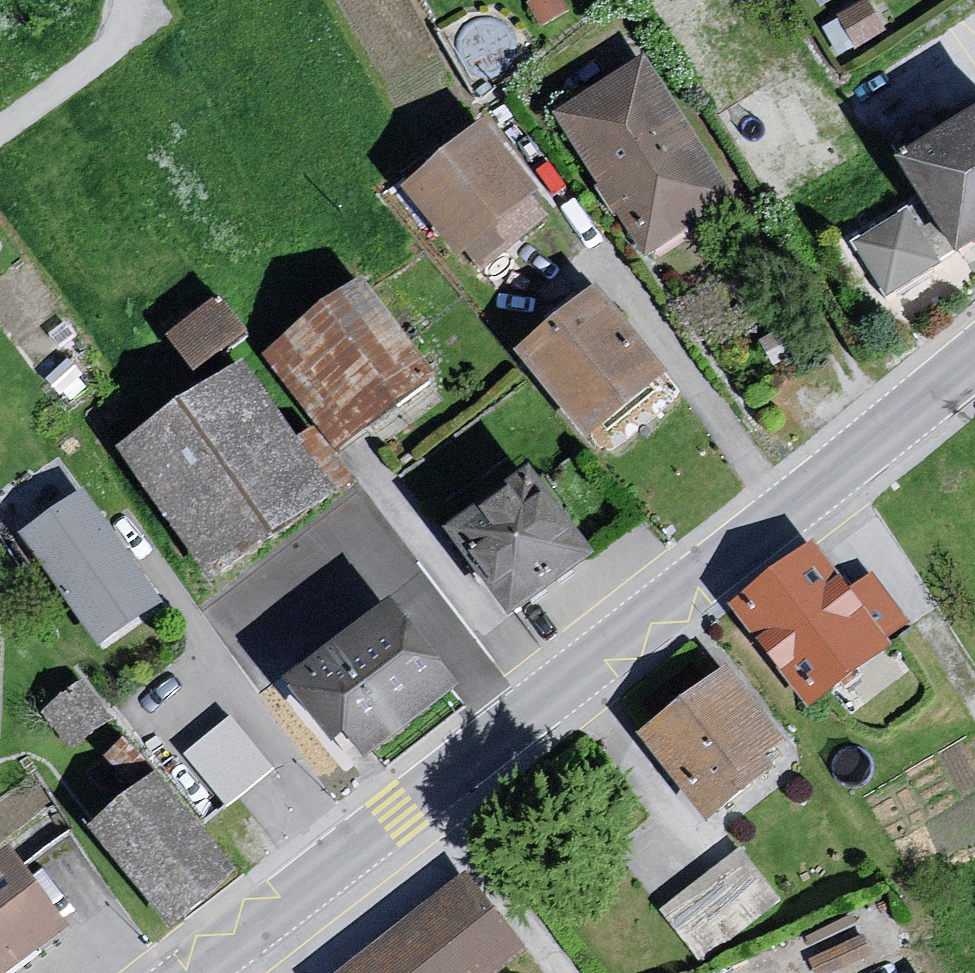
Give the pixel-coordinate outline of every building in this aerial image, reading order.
[(641,73),(554,128),(640,268),(730,207),(641,73)] [(895,171),(952,269),(974,254),(974,124),(895,171)] [(474,141),(403,203),(474,288),(548,234),(474,141)] [(909,200),(853,234),(887,290),(943,256),(909,200)] [(221,288),(169,330),(200,368),(252,327),(221,288)] [(361,294),(262,367),(321,447),(334,464),(433,389),(361,294)] [(517,366),(585,453),(667,387),(597,302),(517,366)] [(247,374),(113,462),(212,599),(268,666),(318,634),(268,552),(355,495),(334,464),(321,447),(300,460),(247,374)] [(531,483),(442,546),(507,633),(585,570),(531,483)] [(95,510),(14,572),(98,670),(174,611),(95,510)] [(815,562),(725,623),(808,721),(913,629),(872,587),(849,597),(815,562)] [(463,693),(394,604),(287,687),(335,750),(350,738),(371,765),(463,693)] [(721,683),(637,749),(708,831),(785,759),(721,683)] [(79,693),(44,726),(77,763),(94,749),(106,763),(114,756),(123,748),(79,693)] [(233,709),(186,744),(226,798),(273,763),(233,709)] [(144,791),(152,783),(123,748),(114,756),(144,791)] [(159,785),(87,845),(167,938),(240,885),(159,785)] [(662,899),(699,954),(783,897),(745,842),(662,899)] [(0,869),(0,972),(28,972),(64,944),(5,865),(0,869)] [(348,972),(510,972),(529,959),(461,887),(348,972)]
